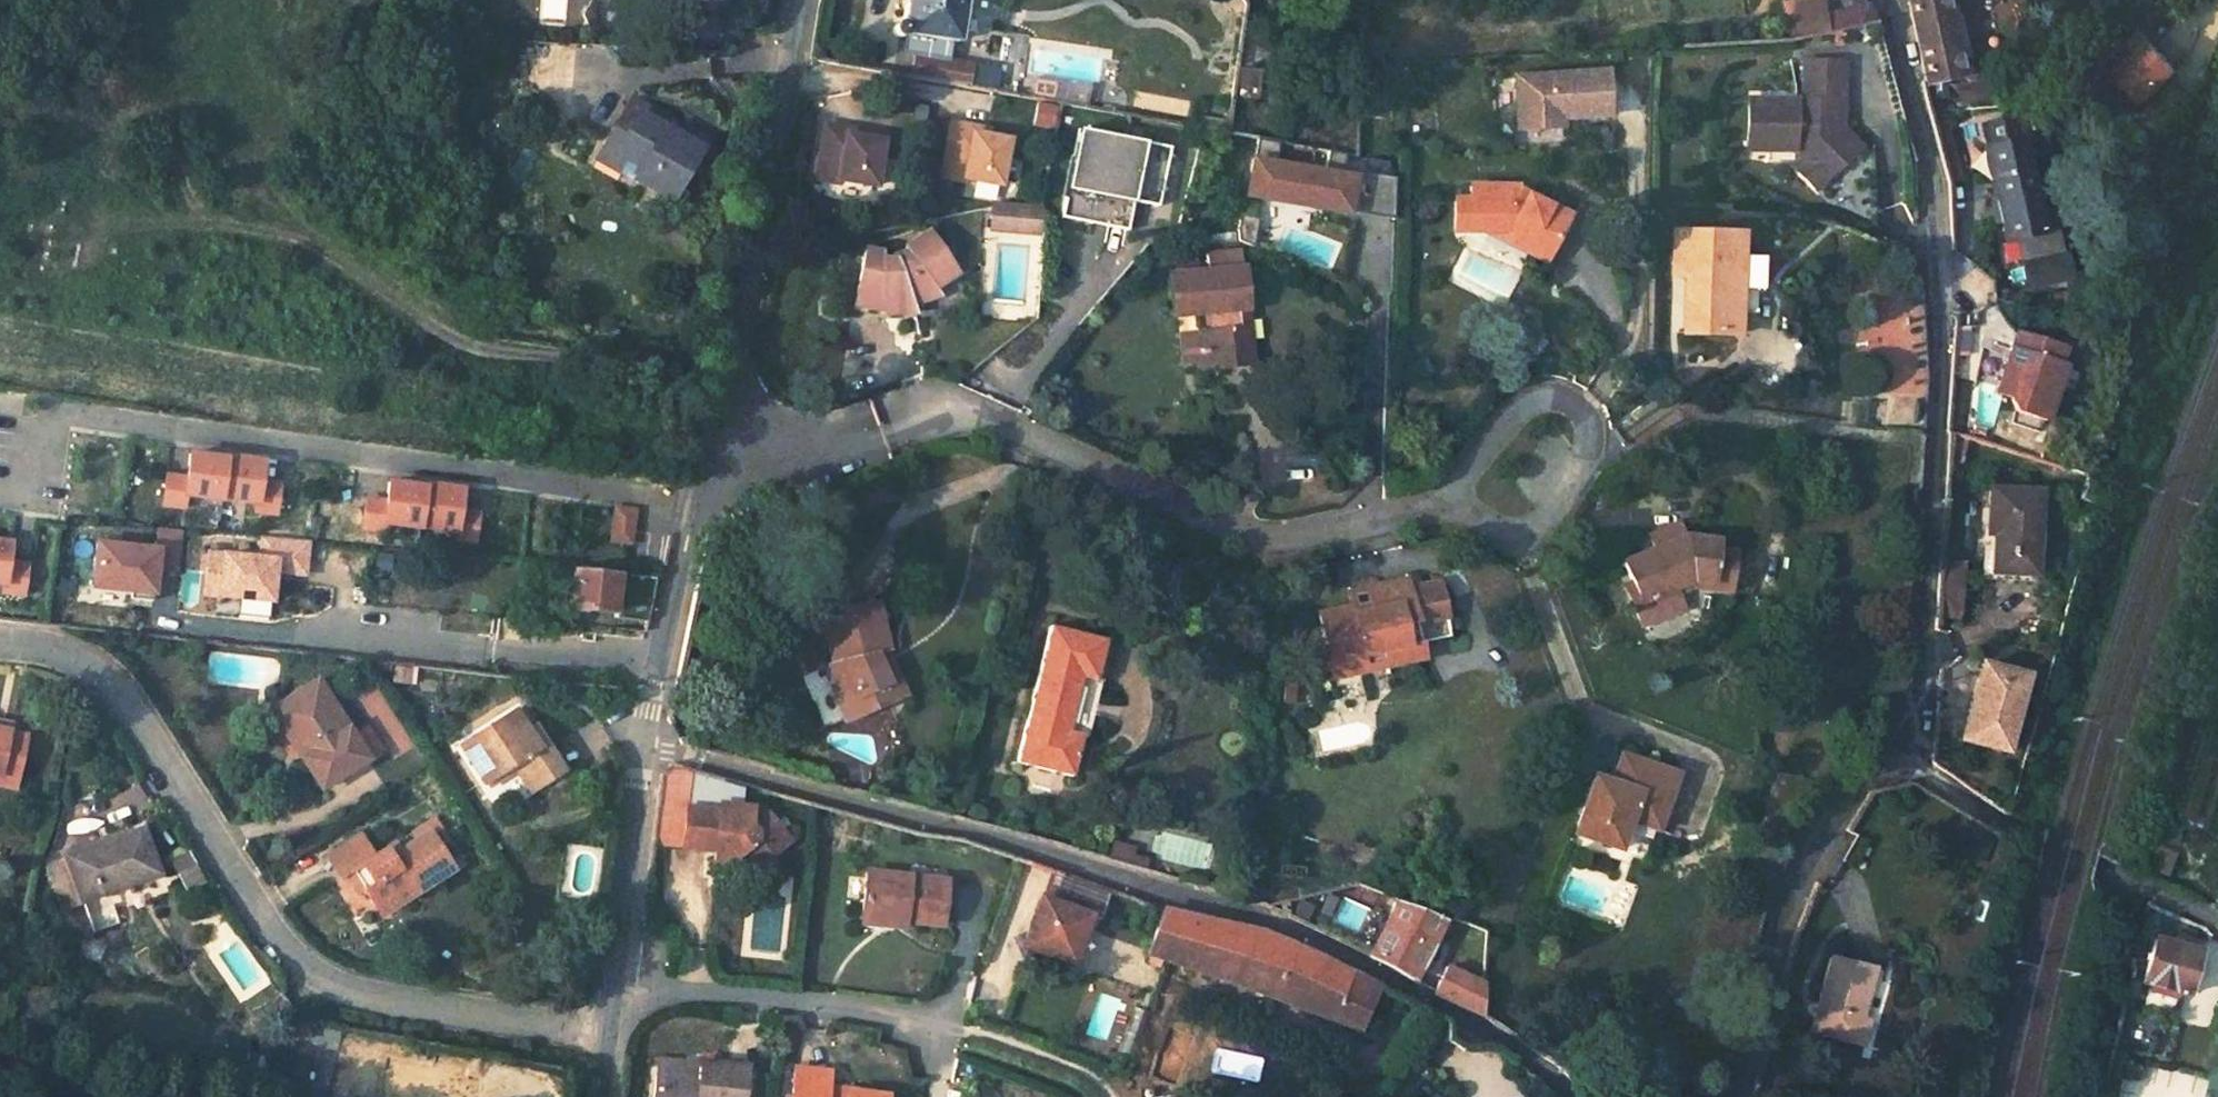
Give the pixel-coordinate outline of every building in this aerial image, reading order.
[(954,43),(960,0),(901,0),(896,27),(890,29),(887,32),(887,34),(888,37),(890,39),(895,39),(899,36),(954,43)] [(1786,33),(1822,30),(1813,0),(1807,0),(1800,1),(1800,0),(1781,0),(1786,33)] [(1822,30),(1825,38),(1838,35),(1832,14),(1828,0),(1813,0),(1822,30)] [(1954,82),(1938,0),(1905,0),(1904,3),(1922,84),(1925,90),(1930,89),(1932,101),(1944,99),(1942,84),(1954,82)] [(1863,6),(1832,14),(1838,35),(1874,27),(1863,6)] [(2168,73),(2133,36),(2111,57),(2120,67),(2111,75),(2136,102),(2168,73)] [(964,88),(967,71),(942,67),(943,58),(915,56),(912,78),(964,88)] [(1825,180),(1843,163),(1835,155),(1852,138),(1843,128),(1836,121),(1837,102),(1844,102),(1844,61),(1806,61),(1805,100),(1752,99),(1751,149),(1795,150),(1807,162),(1825,180)] [(1605,68),(1509,72),(1511,128),(1608,123),(1605,68)] [(992,88),(995,73),(971,69),(969,84),(992,88)] [(2136,102),(2111,75),(2099,86),(2124,114),(2136,102)] [(632,180),(668,201),(696,151),(670,136),(675,128),(628,101),(601,147),(638,168),(632,180)] [(1000,185),(1006,128),(943,122),(937,179),(1000,185)] [(831,139),(832,125),(821,125),(821,138),(831,139)] [(1072,127),(1057,216),(1125,228),(1129,200),(1155,204),(1166,143),(1072,127)] [(701,143),(675,128),(670,136),(696,151),(701,143)] [(821,138),(819,158),(830,159),(831,139),(821,138)] [(1835,155),(1843,163),(1860,146),(1852,138),(1835,155)] [(2157,172),(2166,145),(2148,140),(2139,166),(2157,172)] [(2038,239),(2017,146),(1980,154),(2001,247),(2022,243),(2028,268),(2019,270),(2025,294),(2057,287),(2046,238),(2038,239)] [(632,180),(638,168),(601,147),(595,158),(632,180)] [(1246,153),(1238,197),(1345,216),(1353,172),(1246,153)] [(1825,180),(1807,162),(1799,170),(1817,188),(1825,180)] [(1525,178),(1478,175),(1477,187),(1467,186),(1462,217),(1502,223),(1504,218),(1554,254),(1574,221),(1524,187),(1525,178)] [(986,231),(1038,233),(1039,203),(987,201),(986,231)] [(1700,275),(1698,336),(1750,338),(1751,312),(1752,259),(1753,233),(1683,231),(1682,276),(1700,275)] [(858,280),(851,327),(883,335),(911,328),(908,315),(932,306),(929,301),(957,284),(930,249),(903,266),(906,272),(891,277),(892,284),(876,288),(876,280),(858,280)] [(1751,312),(1765,313),(1766,258),(1752,259),(1751,312)] [(1254,265),(1183,271),(1187,316),(1206,314),(1207,333),(1207,363),(1259,362),(1254,265)] [(1207,333),(1186,334),(1188,364),(1207,363),(1207,333)] [(2042,427),(2060,374),(2055,372),(2060,356),(2013,339),(1993,398),(2009,404),(2007,407),(2012,417),(2042,427)] [(274,510),(277,477),(259,476),(261,456),(181,448),(179,471),(162,469),(158,508),(182,510),(183,501),(274,510)] [(458,506),(460,484),(379,476),(377,496),(359,494),(356,526),(474,537),(477,508),(458,506)] [(1988,486),(1987,495),(1984,542),(1990,542),(1986,575),(2029,579),(2039,498),(2040,489),(1988,486)] [(632,543),(639,507),(616,503),(609,539),(632,543)] [(152,544),(89,537),(83,588),(151,596),(154,569),(175,571),(180,529),(154,526),(152,544)] [(304,576),(307,539),(256,535),(255,552),(201,548),(198,596),(269,602),(271,574),(304,576)] [(8,538),(0,537),(0,590),(21,593),(26,562),(5,558),(8,538)] [(1979,574),(1986,575),(1990,542),(1984,542),(1979,574)] [(1685,668),(1710,676),(1723,633),(1704,628),(1709,611),(1720,593),(1728,594),(1741,580),(1709,550),(1695,565),(1686,557),(1663,583),(1656,581),(1647,608),(1658,612),(1648,641),(1689,656),(1685,668)] [(1934,614),(1959,617),(1964,561),(1938,559),(1934,614)] [(657,578),(574,569),(569,608),(648,618),(657,578)] [(1656,581),(1647,577),(1639,605),(1647,608),(1656,581)] [(1415,589),(1391,592),(1393,616),(1418,613),(1416,596),(1415,589)] [(1380,619),(1368,622),(1360,614),(1335,616),(1338,646),(1330,646),(1334,681),(1426,668),(1421,634),(1451,631),(1445,592),(1416,596),(1418,613),(1393,616),(1391,592),(1377,593),(1380,619)] [(1358,596),(1360,614),(1368,622),(1380,619),(1377,593),(1358,596)] [(913,618),(860,605),(847,658),(837,655),(823,711),(873,724),(888,670),(899,673),(913,618)] [(1113,642),(1056,627),(1022,765),(1075,779),(1087,737),(1095,739),(1109,686),(1101,684),(1113,642)] [(1973,657),(1952,741),(2004,754),(2025,670),(1973,657)] [(884,726),(899,673),(888,670),(873,724),(884,726)] [(288,710),(313,750),(304,755),(323,786),(371,757),(355,731),(323,677),(305,689),(311,697),(288,710)] [(275,706),(304,755),(313,750),(288,710),(311,697),(305,689),(275,706)] [(529,709),(522,713),(533,731),(540,727),(529,709)] [(540,727),(533,731),(522,713),(468,746),(491,784),(517,767),(526,762),(543,787),(568,772),(540,727)] [(0,716),(0,727),(9,729),(12,719),(0,716)] [(355,731),(371,757),(384,748),(368,724),(355,731)] [(18,784),(30,734),(9,729),(0,727),(0,779),(18,784)] [(1612,761),(1604,791),(1614,795),(1623,765),(1612,761)] [(526,762),(517,767),(534,794),(543,787),(526,762)] [(1586,784),(1569,836),(1613,853),(1622,825),(1628,806),(1655,816),(1668,781),(1623,765),(1614,795),(1604,791),(1586,784)] [(719,810),(731,812),(729,794),(679,779),(672,776),(664,776),(655,848),(680,848),(684,811),(718,816),(719,810)] [(0,779),(0,789),(16,793),(18,784),(0,779)] [(1650,834),(1655,816),(1628,806),(1622,825),(1650,834)] [(718,816),(684,811),(680,848),(703,852),(703,847),(714,848),(711,868),(722,869),(743,853),(747,859),(765,860),(782,845),(780,843),(771,828),(765,818),(750,817),(751,814),(731,812),(719,810),(718,816)] [(781,822),(771,828),(780,843),(790,837),(781,822)] [(128,915),(118,890),(159,873),(141,828),(62,860),(79,901),(86,898),(97,927),(128,915)] [(343,877),(354,870),(379,856),(364,832),(330,854),(343,877)] [(404,852),(394,859),(388,850),(379,856),(354,870),(378,907),(412,887),(417,894),(456,870),(433,833),(404,852)] [(398,844),(388,850),(394,859),(404,852),(398,844)] [(1102,845),(1097,861),(1132,870),(1134,863),(1121,858),(1123,851),(1102,845)] [(170,858),(180,888),(196,882),(186,853),(170,858)] [(862,873),(854,916),(939,929),(946,883),(862,873)] [(1057,874),(1048,907),(1093,922),(1104,891),(1057,874)] [(412,887),(378,907),(383,916),(417,894),(412,887)] [(1047,959),(1078,970),(1093,922),(1048,907),(1040,933),(1023,946),(1037,966),(1047,959)] [(1430,961),(1446,924),(1392,907),(1369,959),(1412,981),(1423,958),(1430,961)] [(1359,1033),(1377,993),(1288,948),(1263,937),(1238,928),(1163,911),(1154,959),(1174,965),(1359,1033)] [(2156,940),(2145,984),(2188,995),(2198,951),(2156,940)] [(1023,946),(1015,951),(1028,971),(1037,966),(1023,946)] [(1845,962),(1825,1039),(1874,1052),(1881,1025),(1876,1024),(1888,974),(1845,962)] [(1444,967),(1433,991),(1455,1003),(1482,1019),(1484,987),(1444,967)] [(652,1096),(742,1096),(745,1067),(698,1062),(696,1069),(656,1065),(652,1096)] [(2136,1067),(2127,1096),(2172,1096),(2178,1080),(2136,1067)] [(805,1075),(803,1096),(860,1096),(861,1094),(841,1092),(842,1080),(805,1075)] [(1340,1096),(1345,1096),(1350,1088),(1333,1078),(1327,1090),(1340,1096)] [(1265,1091),(1253,1085),(1235,1093),(1234,1096),(1268,1096),(1265,1091)]
